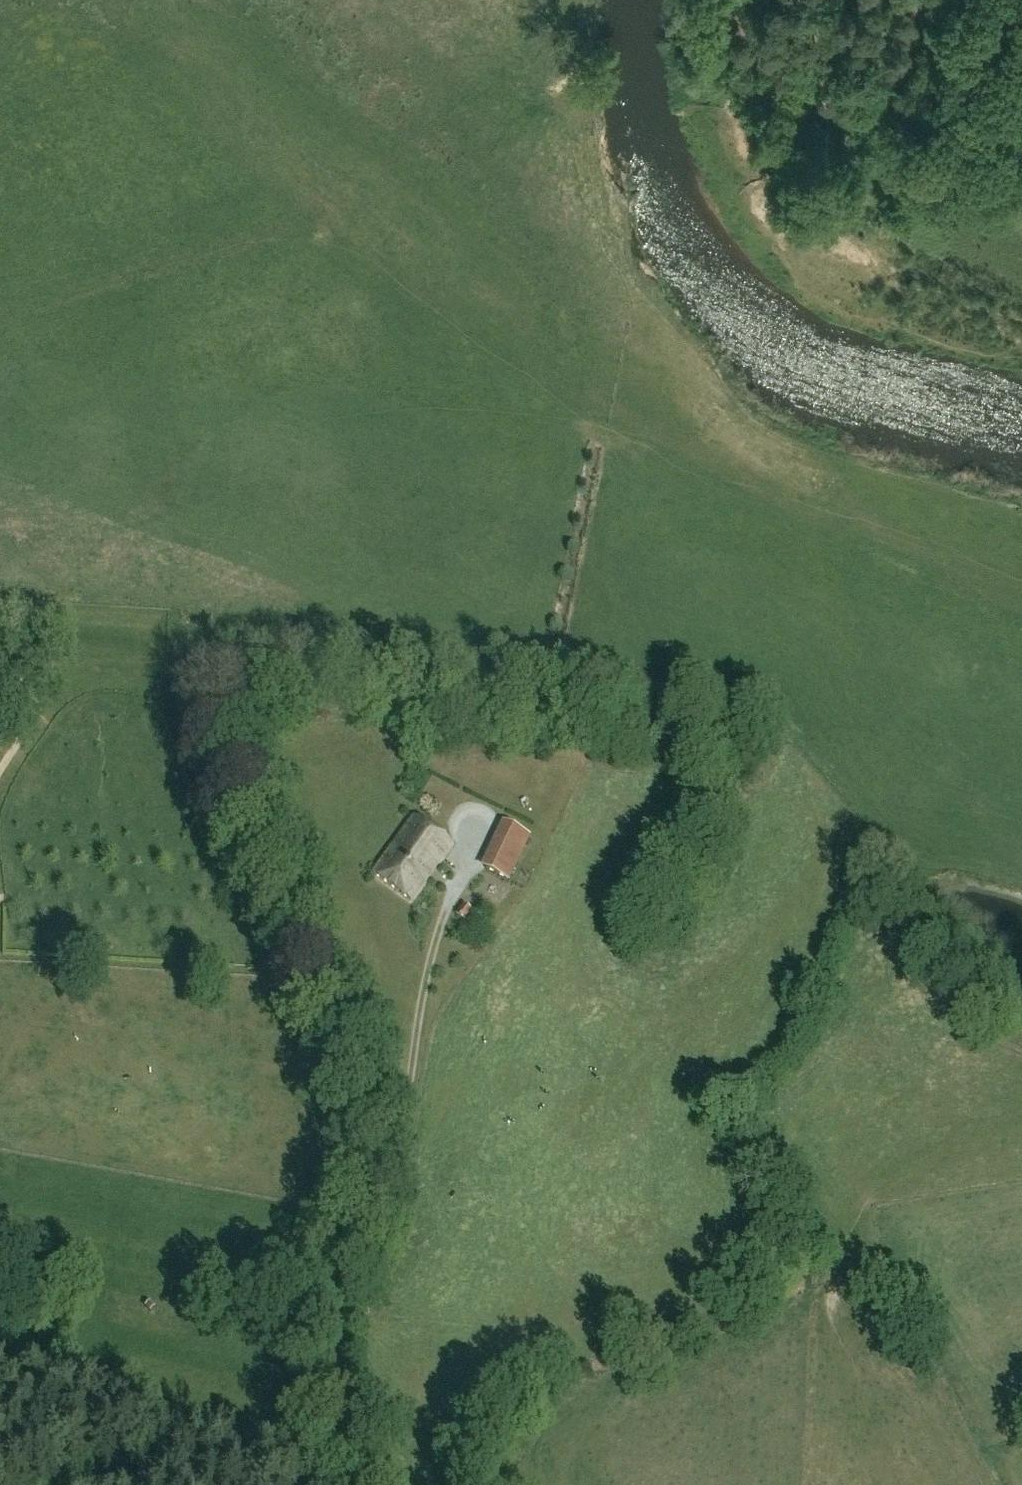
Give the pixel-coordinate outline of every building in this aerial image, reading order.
[(370,870),(406,898),(449,843),(412,815),(370,870)] [(530,836),(529,836),(507,825),(501,836),(524,847),(530,836)] [(514,868),(491,857),(486,868),(509,879),(514,868)] [(464,904),(456,915),(463,920),(471,909),(464,904)]
